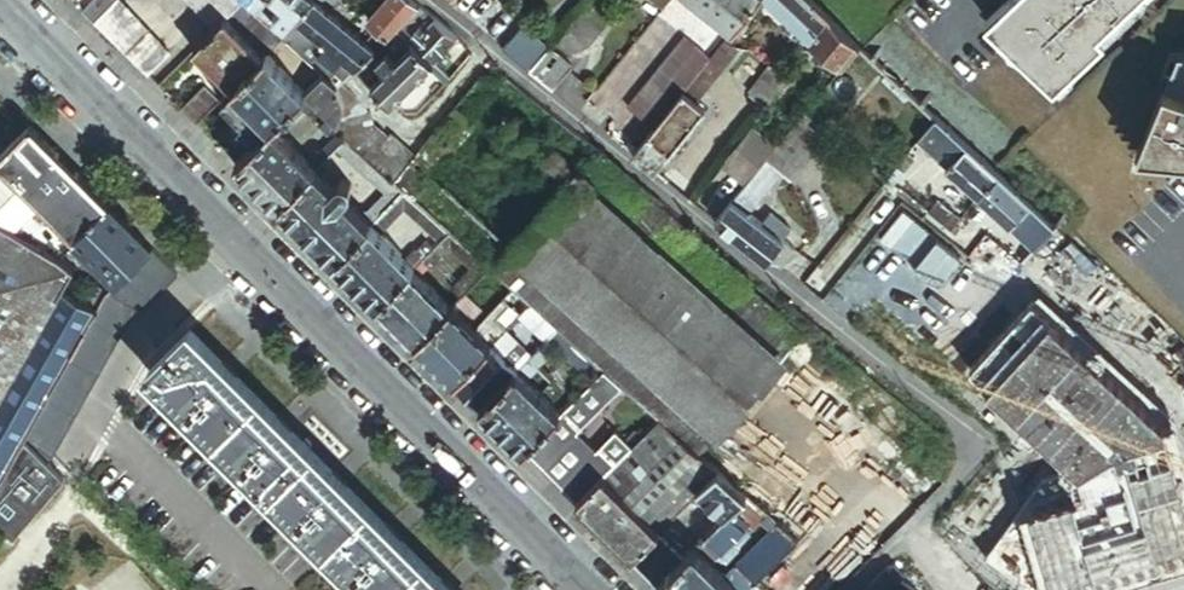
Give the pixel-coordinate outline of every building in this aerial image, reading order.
[(118,1),(117,0),(97,0),(86,11),(96,22),(118,1)] [(118,1),(96,22),(150,75),(172,53),(119,0),(118,0),(118,1)] [(216,30),(227,19),(235,10),(244,2),(241,0),(187,0),(216,30)] [(244,2),(256,13),(267,0),(241,0),(244,2)] [(274,0),(267,0),(256,13),(270,26),(285,38),(288,34),(274,22),(285,9),(274,0)] [(285,9),(274,22),(288,34),(299,21),(319,0),(274,0),(285,9)] [(347,62),(357,70),(364,63),(377,49),(319,0),(299,21),(330,47),(347,62)] [(410,0),(386,0),(369,17),(390,37),(397,29),(419,7),(410,0)] [(733,32),(759,0),(694,0),(733,32)] [(809,0),(765,0),(809,39),(828,17),(809,0)] [(999,33),(1066,102),(1117,53),(1110,46),(1158,0),(1034,0),(999,33)] [(270,26),(256,13),(244,2),(235,10),(275,48),(284,39),(285,38),(270,26)] [(435,20),(419,7),(397,29),(410,41),(435,20)] [(841,67),(858,46),(828,17),(809,39),(820,49),(830,57),(841,67)] [(216,30),(195,51),(233,89),(265,58),(227,19),(216,30)] [(434,63),(458,38),(435,20),(410,41),(412,43),(434,63)] [(284,39),(290,44),(292,46),(296,49),(305,39),(323,54),(330,47),(299,21),(288,34),(285,38),(284,39)] [(504,51),(517,62),(535,39),(522,28),(504,51)] [(410,41),(397,29),(390,37),(396,46),(388,54),(395,61),(412,43),(410,41)] [(630,109),(656,130),(683,95),(686,91),(713,58),(687,37),(630,109)] [(274,60),(290,44),(284,39),(275,48),(268,54),(274,60)] [(531,73),(549,50),(535,39),(517,62),(531,73)] [(434,63),(412,43),(395,61),(416,81),(434,63)] [(725,43),(714,56),(726,66),(737,52),(725,43)] [(307,93),(325,75),(296,49),(292,46),(286,53),(310,74),(300,85),(307,93)] [(339,72),(347,62),(330,47),(323,54),(321,56),(339,72)] [(821,68),(830,57),(820,49),(810,60),(821,68)] [(573,69),(549,50),(531,73),(554,92),(573,69)] [(265,58),(233,89),(272,127),(273,126),(298,102),(307,93),(300,85),(274,60),(268,54),(265,58)] [(364,63),(357,70),(356,71),(371,86),(395,61),(388,54),(378,64),(383,69),(377,75),(364,63)] [(713,58),(686,91),(698,101),(726,66),(714,56),(713,58)] [(377,91),(393,106),(416,81),(395,61),(371,86),(377,91)] [(356,71),(357,70),(347,62),(339,72),(341,73),(334,82),(339,87),(339,88),(343,84),(356,71)] [(786,82),(769,68),(747,96),(764,109),(786,82)] [(371,86),(356,71),(343,84),(365,103),(377,91),(371,86)] [(1149,168),(1178,172),(1183,173),(1183,71),(1149,168)] [(347,105),(339,88),(339,87),(334,82),(325,75),(307,93),(312,97),(318,103),(333,116),(339,123),(347,105)] [(199,124),(221,102),(205,86),(183,108),(199,124)] [(686,91),(683,95),(704,112),(707,108),(698,101),(686,91)] [(307,93),(298,102),(308,111),(310,113),(318,103),(312,97),(307,93)] [(656,130),(651,137),(672,153),(704,112),(683,95),(656,130)] [(298,102),(273,126),(283,135),(308,111),(298,102)] [(343,118),(348,133),(375,124),(370,109),(343,118)] [(471,124),(454,110),(449,116),(449,117),(465,130),(471,124)] [(805,112),(801,118),(806,122),(811,117),(805,112)] [(330,132),(336,129),(339,123),(333,116),(323,126),(330,132)] [(947,167),(967,146),(934,116),(917,139),(947,167)] [(449,117),(395,182),(405,191),(414,199),(474,126),(471,124),(465,130),(449,117)] [(776,148),(766,161),(777,169),(791,181),(826,138),(806,122),(801,118),(776,148)] [(30,126),(0,157),(0,486),(25,440),(98,309),(85,302),(62,289),(74,267),(70,262),(61,254),(76,239),(110,207),(30,126)] [(273,126),(272,127),(237,162),(280,205),(316,169),(308,161),(283,135),(273,126)] [(376,126),(356,147),(368,158),(372,155),(388,136),(376,126)] [(733,172),(761,136),(753,129),(724,165),(733,172)] [(326,160),(338,148),(347,139),(340,133),(320,154),(326,160)] [(391,133),(388,136),(372,155),(384,166),(403,143),(391,133)] [(733,172),(748,184),(766,161),(776,148),(761,136),(733,172)] [(672,153),(651,137),(635,156),(656,173),(672,153)] [(395,182),(368,158),(356,147),(347,139),(338,148),(387,193),(371,210),(378,217),(405,191),(395,182)] [(415,154),(403,143),(384,166),(395,176),(415,154)] [(996,172),(967,146),(947,167),(977,194),(996,172)] [(308,161),(316,169),(326,160),(320,154),(318,151),(308,161)] [(897,164),(906,171),(916,158),(908,151),(897,164)] [(596,155),(495,266),(700,450),(796,329),(596,155)] [(748,184),(735,200),(746,209),(777,169),(766,161),(748,184)] [(897,164),(887,178),(896,184),(906,171),(897,164)] [(334,187),(316,169),(280,205),(336,261),(372,224),(364,217),(345,198),(351,192),(352,191),(353,190),(353,189),(353,188),(353,187),(353,186),(353,185),(353,184),(352,183),(352,182),(351,182),(351,181),(350,181),(350,180),(349,180),(348,180),(347,179),(346,179),(345,179),(344,179),(343,180),(342,180),(341,180),(340,181),(339,182),(334,187)] [(1029,202),(996,172),(977,194),(1009,223),(1029,202)] [(405,191),(378,217),(372,224),(381,233),(405,209),(434,235),(417,252),(424,258),(450,232),(414,199),(405,191)] [(937,199),(928,211),(951,229),(955,223),(949,219),(954,213),(937,199)] [(746,209),(735,200),(717,222),(769,263),(786,241),(784,240),(763,223),(746,209)] [(1032,245),(1052,223),(1029,202),(1009,223),(1032,245)] [(153,249),(110,207),(76,239),(85,248),(118,282),(153,249)] [(371,210),(364,217),(372,224),(378,217),(371,210)] [(772,212),(763,223),(784,240),(793,229),(772,212)] [(381,233),(372,224),(336,261),(380,304),(413,269),(415,267),(406,258),(381,233)] [(491,268),(450,232),(424,258),(415,267),(413,269),(422,278),(451,249),(472,267),(453,286),(457,290),(464,296),(467,292),(483,276),(491,268)] [(61,254),(70,262),(85,248),(76,239),(61,254)] [(786,241),(769,263),(782,267),(796,250),(786,241)] [(176,272),(153,249),(118,282),(116,284),(142,299),(146,301),(176,272)] [(406,258),(415,267),(424,258),(417,252),(415,249),(406,258)] [(507,283),(491,268),(483,276),(498,291),(507,283)] [(422,278),(413,269),(380,304),(418,342),(452,308),(422,278)] [(142,299),(116,284),(108,291),(98,309),(25,440),(49,464),(142,299)] [(98,309),(108,291),(96,284),(85,302),(98,309)] [(448,299),(455,305),(464,296),(457,290),(448,299)] [(464,296),(455,305),(470,321),(483,307),(467,292),(464,296)] [(1039,292),(967,364),(1077,469),(1083,493),(1019,513),(1048,589),(1070,589),(1183,560),(1183,443),(1177,419),(1039,292)] [(503,298),(486,315),(504,332),(508,329),(497,318),(510,305),(503,298)] [(455,305),(452,308),(418,342),(457,381),(493,344),(475,326),(470,321),(455,305)] [(558,329),(532,305),(521,316),(548,340),(550,338),(558,329)] [(493,344),(504,332),(486,315),(475,326),(493,344)] [(534,354),(508,329),(504,332),(493,344),(519,370),(534,354)] [(558,329),(550,338),(595,379),(604,370),(558,329)] [(191,331),(151,372),(371,589),(451,589),(191,331)] [(519,370),(493,344),(457,381),(483,406),(519,370)] [(562,412),(519,370),(483,406),(526,449),(562,412)] [(625,388),(604,370),(595,379),(562,412),(526,449),(564,486),(579,470),(561,452),(572,441),(625,388)] [(718,472),(660,420),(600,480),(656,535),(664,527),(669,522),(691,499),(697,493),(718,472)] [(25,440),(0,486),(0,526),(13,537),(64,480),(49,464),(25,440)] [(579,470),(590,459),(572,441),(561,452),(579,470)] [(745,496),(718,472),(697,493),(704,500),(724,518),(729,513),(732,510),(745,496)] [(656,535),(600,480),(579,501),(635,557),(656,535)] [(697,493),(691,499),(698,506),(704,500),(697,493)] [(755,505),(745,496),(732,510),(742,519),(749,511),(755,505)] [(691,499),(669,522),(679,533),(702,510),(698,506),(691,499)] [(778,525),(755,505),(749,511),(761,523),(771,532),(778,525)] [(732,510),(729,513),(739,522),(742,519),(732,510)] [(761,523),(749,511),(742,519),(749,526),(754,530),(761,523)] [(724,518),(706,536),(722,553),(741,534),(746,529),(739,522),(729,513),(724,518)] [(749,526),(742,519),(739,522),(746,529),(749,526)] [(797,541),(778,525),(771,532),(736,567),(754,585),(797,541)] [(664,527),(656,535),(635,557),(660,582),(690,552),(664,527)] [(745,538),(741,534),(722,553),(719,556),(726,563),(737,551),(739,544),(745,538)] [(706,536),(695,547),(712,563),(719,556),(722,553),(706,536)] [(690,552),(660,582),(668,589),(739,589),(726,577),(712,563),(695,547),(690,552)] [(907,574),(891,564),(885,570),(901,581),(903,578),(907,574)] [(739,589),(748,589),(754,585),(736,567),(726,577),(739,589)] [(865,589),(879,589),(886,589),(892,584),(881,574),(865,589)]
